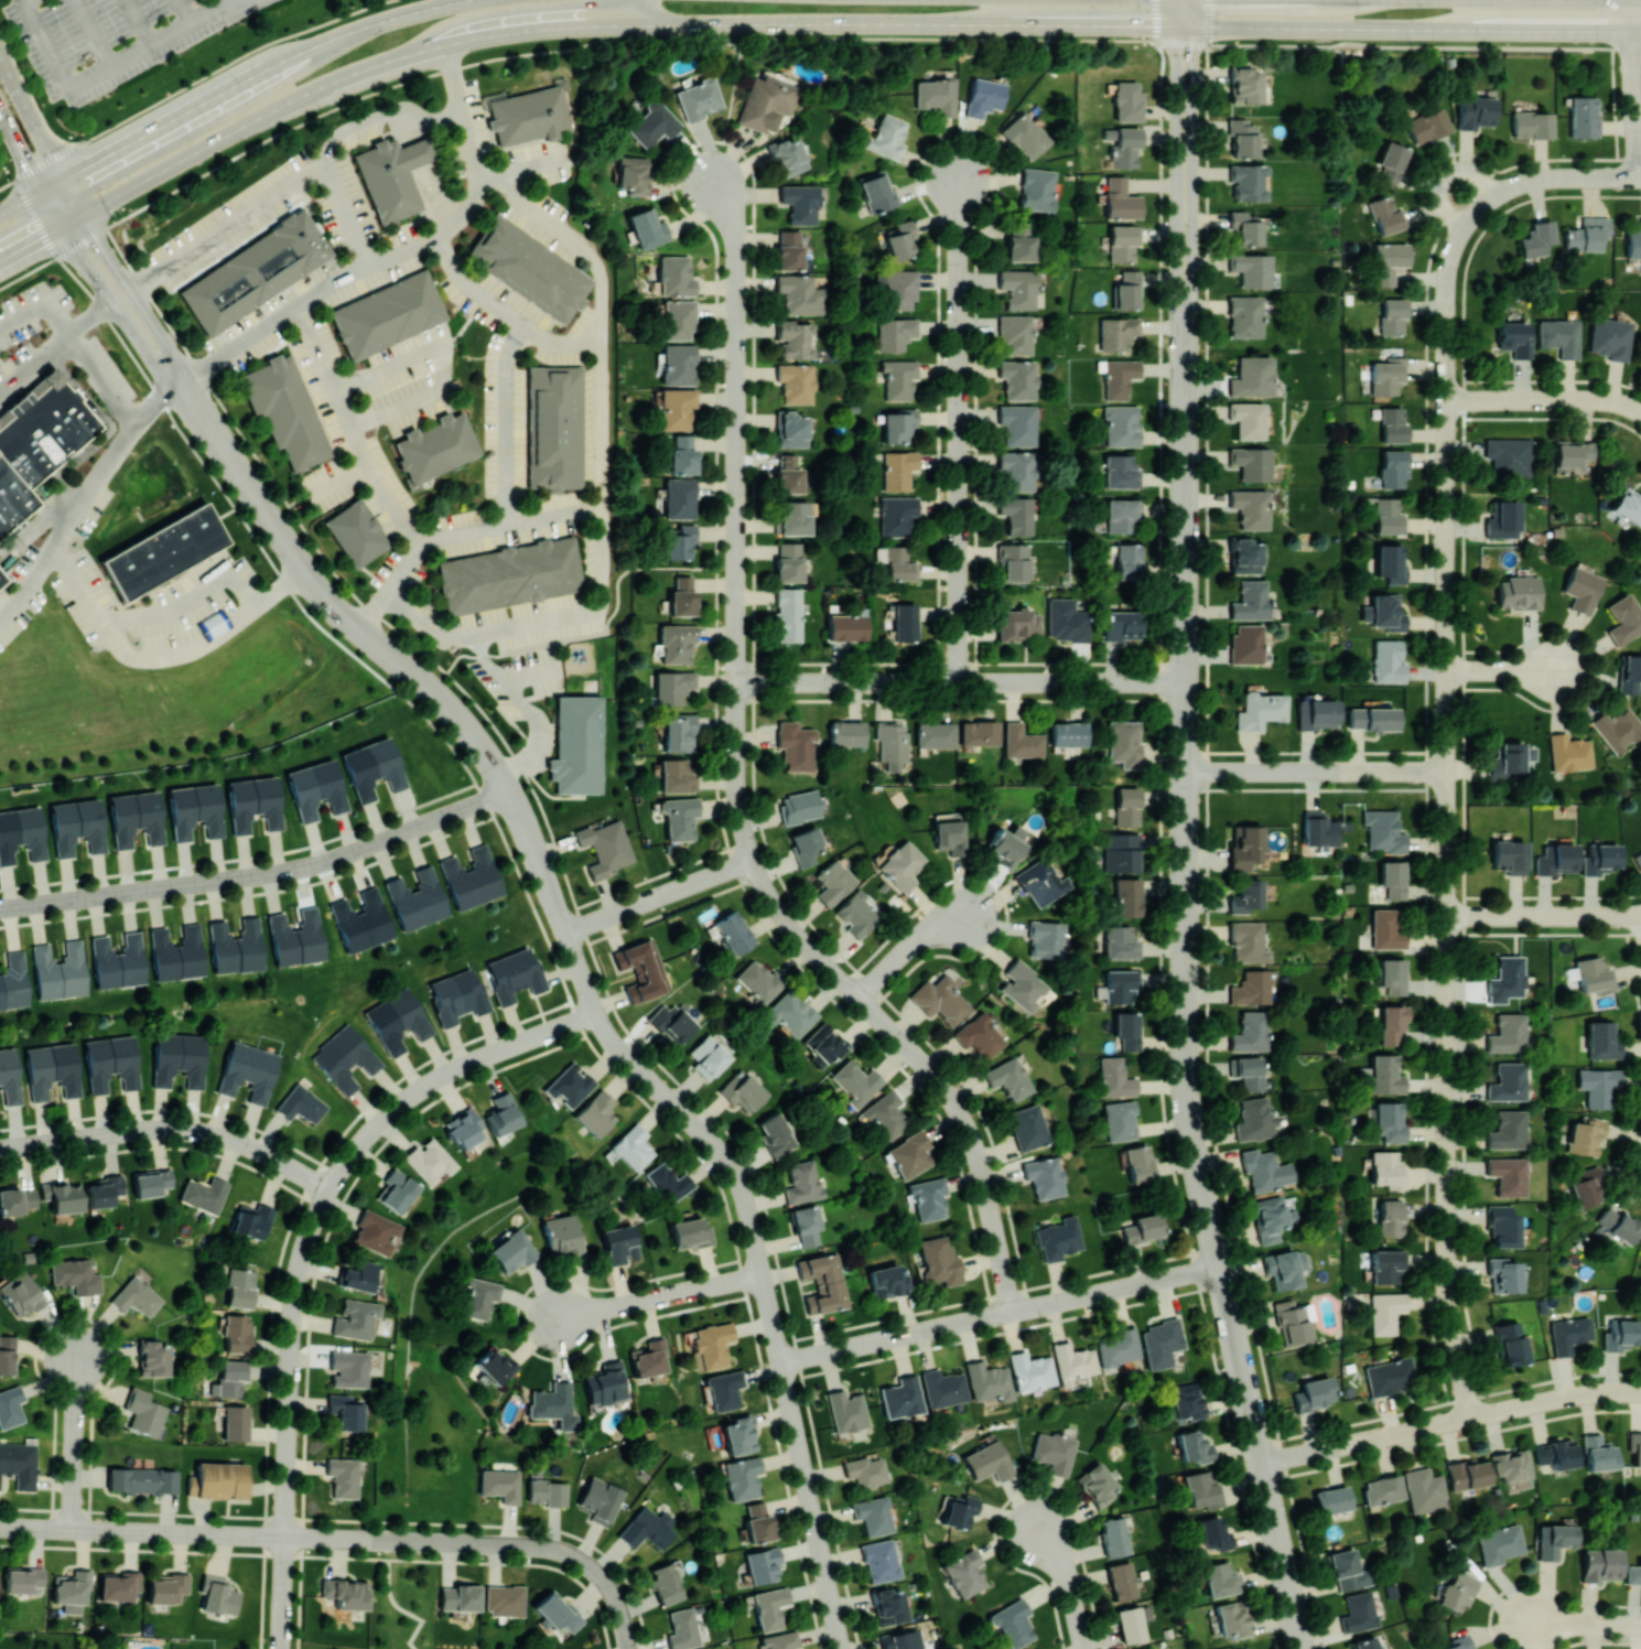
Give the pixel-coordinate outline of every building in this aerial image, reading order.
[(1259,103),(1259,68),(1230,69),(1231,103),(1259,103)] [(736,122),(772,135),(780,113),(791,116),(801,87),(753,71),(736,122)] [(675,89),(685,120),(723,108),(713,77),(675,89)] [(1005,84),(973,77),(965,115),(981,119),(983,107),(999,111),(1005,84)] [(955,79),(916,79),(916,107),(937,107),(937,117),(955,116),(955,79)] [(1136,81),(1114,82),(1115,121),(1142,120),(1141,90),(1136,91),(1136,81)] [(493,103),(565,86),(575,131),(504,148),(493,103)] [(626,129),(645,149),(662,133),(667,138),(680,125),(652,95),(643,104),(647,109),(626,129)] [(1458,129),(1476,129),(1476,125),(1494,126),(1494,97),(1460,96),(1458,129)] [(1569,136),(1595,137),(1596,96),(1570,96),(1569,136)] [(1416,143),(1404,120),(1422,111),(1422,112),(1438,105),(1449,128),(1432,137),(1431,136),(1416,143)] [(1000,131),(1028,161),(1050,140),(1022,110),(1000,131)] [(908,122),(883,111),(871,138),(868,137),(864,146),(898,161),(905,144),(899,142),(908,122)] [(1513,137),(1551,137),(1551,112),(1513,112),(1513,137)] [(1232,157),(1256,157),(1255,124),(1246,124),(1246,118),(1228,118),(1228,133),(1232,133),(1232,157)] [(1138,168),(1139,128),(1103,127),(1103,141),(1112,141),(1111,167),(1138,168)] [(354,157),(397,139),(400,148),(436,132),(445,155),(410,170),(427,212),(384,229),(354,157)] [(807,167),(794,135),(767,146),(781,178),(807,167)] [(1408,148),(1387,140),(1374,174),(1396,182),(1408,148)] [(617,188),(627,189),(627,194),(646,195),(647,157),(618,156),(617,188)] [(1234,200),(1266,200),(1266,189),(1261,189),(1261,174),(1267,174),(1267,164),(1230,164),(1229,181),(1234,181),(1234,200)] [(896,205),(886,168),(858,177),(868,213),(896,205)] [(1051,211),(1054,170),(1023,168),(1019,209),(1051,211)] [(1140,217),(1140,195),(1126,195),(1126,175),(1106,175),(1107,218),(1140,217)] [(788,224),(816,225),(816,185),(779,185),(779,203),(788,203),(788,224)] [(1402,208),(1393,210),(1389,195),(1369,201),(1378,235),(1407,226),(1402,208)] [(626,214),(638,250),(670,239),(664,220),(658,222),(652,206),(626,214)] [(301,207),(332,252),(207,336),(176,291),(301,207)] [(1246,210),(1229,210),(1229,230),(1235,230),(1236,245),(1264,245),(1263,216),(1246,216),(1246,210)] [(564,327),(595,284),(497,214),(466,257),(564,327)] [(1610,217),(1581,217),(1581,228),(1565,228),(1565,250),(1601,251),(1601,237),(1610,237),(1610,217)] [(1640,257),(1640,218),(1640,227),(1627,227),(1627,257),(1640,257)] [(897,233),(884,236),(890,260),(914,254),(909,236),(915,235),(911,219),(895,223),(897,233)] [(1551,219),(1528,223),(1530,236),(1518,238),(1521,258),(1546,254),(1544,244),(1554,243),(1551,219)] [(1007,261),(1033,261),(1033,235),(1027,235),(1027,222),(1008,222),(1007,261)] [(1134,245),(1141,245),(1141,226),(1110,225),(1109,261),(1134,262),(1134,245)] [(776,268),(801,269),(801,244),(806,244),(806,236),(799,236),(799,230),(777,230),(776,268)] [(1407,243),(1374,243),(1375,286),(1394,285),(1393,265),(1408,265),(1407,243)] [(1269,254),(1230,254),(1230,271),(1240,271),(1240,287),(1270,286),(1269,254)] [(694,295),(695,275),(688,274),(689,256),(659,255),(658,281),(653,281),(652,293),(694,295)] [(331,313),(427,268),(451,319),(355,364),(331,313)] [(915,309),(916,270),(876,269),(876,286),(884,286),(883,308),(915,309)] [(1006,309),(1034,309),(1035,270),(998,270),(998,288),(1006,288),(1006,309)] [(1141,270),(1122,270),(1121,283),(1115,283),(1115,308),(1140,308),(1141,270)] [(821,314),(822,287),(812,287),(812,275),(775,274),(775,292),(783,292),(783,314),(821,314)] [(1261,337),(1261,296),(1230,296),(1230,337),(1261,337)] [(1381,334),(1404,334),(1404,299),(1380,299),(1381,334)] [(663,339),(693,339),(693,301),(663,300),(663,339)] [(1030,354),(1031,315),(998,315),(998,353),(1030,354)] [(1101,350),(1129,350),(1129,335),(1141,335),(1140,317),(1100,318),(1101,350)] [(1632,321),(1592,317),(1589,353),(1608,354),(1607,360),(1627,363),(1632,321)] [(917,318),(878,318),(878,351),(906,351),(906,334),(917,334),(917,318)] [(1578,319),(1538,320),(1538,347),(1558,347),(1559,359),(1578,359),(1578,319)] [(776,321),(776,340),(780,340),(780,358),(812,358),(812,346),(807,346),(807,333),(813,333),(812,321),(776,321)] [(1528,322),(1498,322),(1498,349),(1511,349),(1511,358),(1531,359),(1532,333),(1527,333),(1528,322)] [(695,345),(663,344),(663,384),(695,384),(695,345)] [(235,375),(291,349),(339,460),(296,478),(283,449),(278,449),(264,420),(256,423),(235,375)] [(1271,356),(1237,356),(1238,378),(1229,378),(1229,396),(1272,395),(1271,356)] [(1371,361),(1371,394),(1396,395),(1396,383),(1405,383),(1405,356),(1386,356),(1386,362),(1371,361)] [(884,400),(912,399),(912,376),(918,376),(917,360),(884,361),(884,400)] [(998,360),(998,377),(1004,377),(1004,399),(1034,399),(1035,360),(998,360)] [(1140,360),(1104,360),(1105,399),(1129,399),(1128,377),(1140,377),(1140,360)] [(811,403),(812,364),(776,364),(776,381),(782,381),(782,403),(811,403)] [(37,505),(25,487),(97,427),(50,365),(0,410),(0,535),(37,505)] [(529,369),(584,369),(584,492),(529,492),(529,369)] [(689,430),(690,407),(696,408),(696,389),(661,388),(660,429),(689,430)] [(1264,439),(1264,402),(1231,402),(1231,419),(1237,419),(1237,439),(1264,439)] [(1034,405),(998,405),(998,424),(1004,424),(1004,446),(1034,446),(1034,405)] [(1139,405),(1106,405),(1106,446),(1139,446),(1139,405)] [(1380,442),(1404,442),(1404,406),(1380,406),(1380,442)] [(883,442),(910,442),(909,425),(917,425),(917,408),(897,408),(897,412),(883,412),(883,442)] [(794,410),(776,410),(776,447),(806,446),(806,415),(794,416),(794,410)] [(397,445),(466,414),(486,461),(417,491),(397,445)] [(693,473),(694,434),(675,434),(675,449),(669,448),(669,473),(693,473)] [(1531,439),(1485,438),(1484,457),(1492,457),(1492,477),(1530,478),(1531,439)] [(1555,471),(1580,471),(1579,459),(1593,459),(1593,442),(1554,442),(1555,471)] [(1269,447),(1230,448),(1230,464),(1240,464),(1240,481),(1270,480),(1269,447)] [(998,469),(1003,469),(1002,490),(1033,491),(1034,452),(998,450),(998,469)] [(1406,450),(1380,450),(1380,487),(1402,487),(1402,478),(1406,478),(1406,450)] [(884,451),(883,490),(909,490),(910,470),(917,470),(918,451),(884,451)] [(775,493),(802,492),(801,468),(796,468),(796,453),(779,453),(780,467),(775,467),(775,493)] [(1105,488),(1140,488),(1140,465),(1131,465),(1131,454),(1105,454),(1105,488)] [(666,518),(695,518),(695,478),(665,478),(666,518)] [(1625,485),(1610,509),(1637,526),(1640,520),(1640,495),(1625,485)] [(1268,491),(1229,490),(1229,507),(1239,507),(1239,529),(1267,529),(1268,491)] [(910,536),(911,514),(918,515),(918,497),(881,496),(880,536),(910,536)] [(1032,497),(998,497),(997,513),(1007,514),(1007,534),(1031,534),(1032,497)] [(1374,533),(1405,533),(1405,514),(1397,514),(1397,498),(1375,498),(1374,533)] [(1106,499),(1106,533),(1140,532),(1139,499),(1106,499)] [(1486,537),(1519,537),(1518,500),(1491,500),(1491,517),(1486,517),(1486,537)] [(809,534),(809,501),(779,501),(779,534),(809,534)] [(357,575),(393,551),(359,502),(323,526),(357,575)] [(97,563),(202,503),(226,543),(121,604),(97,563)] [(692,525),(666,524),(665,559),(691,559),(692,525)] [(589,593),(579,538),(440,564),(451,619),(589,593)] [(1259,539),(1231,539),(1231,572),(1259,572),(1259,539)] [(801,542),(778,542),(778,556),(775,556),(775,581),(801,581),(801,542)] [(1027,582),(1028,544),(1000,543),(1000,581),(1027,582)] [(1117,543),(1118,580),(1143,580),(1142,543),(1117,543)] [(1377,576),(1387,576),(1387,584),(1404,583),(1404,544),(1376,544),(1377,576)] [(918,579),(917,560),(907,561),(906,545),(876,546),(876,562),(887,561),(887,580),(918,579)] [(1562,592),(1572,595),(1568,609),(1590,616),(1602,576),(1570,566),(1562,592)] [(669,615),(695,615),(695,590),(692,590),(692,575),(675,575),(675,590),(669,590),(669,615)] [(1498,609),(1539,608),(1538,577),(1497,577),(1498,609)] [(1229,619),(1266,618),(1266,580),(1238,580),(1238,601),(1229,601),(1229,619)] [(800,642),(800,588),(776,587),(775,641),(800,642)] [(1628,591),(1605,605),(1615,624),(1606,629),(1615,646),(1640,631),(1640,613),(1628,591)] [(1405,631),(1405,613),(1399,613),(1399,594),(1371,593),(1371,605),(1361,605),(1361,620),(1371,621),(1371,625),(1387,626),(1387,630),(1405,631)] [(1049,640),(1089,640),(1089,610),(1075,610),(1075,598),(1049,598),(1049,640)] [(894,640),(916,641),(916,603),(894,603),(894,640)] [(998,641),(1017,641),(1017,635),(1040,635),(1040,614),(1030,613),(1030,610),(999,609),(998,641)] [(1104,640),(1140,639),(1140,610),(1104,610),(1104,640)] [(866,614),(828,613),(828,639),(865,640),(866,614)] [(693,625),(661,624),(661,662),(692,663),(693,625)] [(1261,624),(1231,625),(1231,663),(1261,663),(1261,624)] [(1403,639),(1373,639),(1374,681),(1403,681),(1403,639)] [(1637,681),(1640,681),(1640,655),(1620,654),(1619,693),(1636,694),(1637,681)] [(655,672),(656,705),(684,704),(684,689),(695,688),(695,671),(655,672)] [(1235,730),(1262,730),(1262,720),(1286,720),(1286,693),(1243,693),(1243,711),(1235,711),(1235,730)] [(602,792),(602,696),(555,696),(555,758),(547,758),(548,779),(555,779),(555,793),(602,792)] [(1335,699),(1297,700),(1298,728),(1336,727),(1335,699)] [(1589,722),(1614,755),(1640,734),(1640,725),(1626,706),(1608,720),(1602,711),(1589,722)] [(1395,707),(1348,708),(1348,730),(1395,729),(1395,707)] [(694,714),(663,715),(664,752),(695,751),(694,714)] [(1139,741),(1139,721),(1109,720),(1108,760),(1122,761),(1122,765),(1153,766),(1153,742),(1139,741)] [(814,770),(814,728),(797,728),(797,721),(777,721),(777,748),(783,748),(783,770),(814,770)] [(863,746),(864,722),(830,721),(829,745),(863,746)] [(998,745),(998,721),(961,721),(961,745),(998,745)] [(1044,756),(1043,734),(1023,734),(1023,721),(1005,721),(1005,757),(1044,756)] [(906,761),(907,722),(878,722),(878,761),(906,761)] [(955,723),(917,722),(916,747),(954,748),(955,723)] [(1051,745),(1086,746),(1086,722),(1051,722),(1051,745)] [(1592,767),(1589,738),(1567,740),(1566,731),(1548,733),(1553,772),(1592,767)] [(406,786),(389,736),(340,752),(358,804),(377,798),(370,779),(383,774),(390,792),(406,786)] [(1534,747),(1523,747),(1522,742),(1498,742),(1498,756),(1488,756),(1488,782),(1509,782),(1509,773),(1522,773),(1522,760),(1534,760),(1534,747)] [(298,823),(318,819),(313,799),(326,796),(330,814),(346,810),(335,758),(286,770),(298,823)] [(660,758),(660,792),(696,791),(696,770),(686,770),(685,758),(660,758)] [(227,780),(232,835),(249,833),(248,817),(262,815),(263,831),(281,829),(276,776),(227,780)] [(168,788),(173,842),(191,840),(189,821),(202,819),(204,838),(223,836),(218,783),(168,788)] [(821,817),(815,789),(778,796),(784,824),(821,817)] [(1116,825),(1139,826),(1140,790),(1116,789),(1116,825)] [(164,843),(158,790),(109,795),(114,849),(133,847),(130,828),(143,827),(145,845),(164,843)] [(698,815),(697,797),(658,799),(658,811),(665,811),(667,841),(693,839),(692,816),(698,815)] [(55,857),(74,856),(72,836),(85,836),(86,853),(104,852),(100,799),(51,802),(55,857)] [(15,863),(13,844),(26,843),(28,861),(45,859),(40,806),(0,810),(0,865),(15,863)] [(1336,820),(1324,820),(1324,811),(1303,810),(1302,845),(1335,846),(1336,820)] [(1362,810),(1362,824),(1367,824),(1368,849),(1387,849),(1387,853),(1405,853),(1405,832),(1397,832),(1397,810),(1362,810)] [(634,860),(619,819),(590,829),(588,825),(573,830),(578,847),(590,842),(597,861),(586,865),(592,881),(613,874),(611,868),(634,860)] [(934,848),(947,848),(947,857),(962,857),(961,820),(933,821),(934,848)] [(1008,833),(996,827),(984,848),(1001,857),(997,863),(1009,870),(1024,844),(1018,840),(1024,830),(1013,824),(1008,833)] [(1259,824),(1237,825),(1237,848),(1229,848),(1229,871),(1248,871),(1248,862),(1260,862),(1259,824)] [(799,868),(815,862),(812,852),(822,848),(815,826),(788,835),(799,868)] [(1106,872),(1139,871),(1138,833),(1105,834),(1106,872)] [(916,879),(911,875),(926,859),(903,838),(876,866),(904,893),(916,879)] [(1525,841),(1492,840),(1492,865),(1503,865),(1503,875),(1524,875),(1525,841)] [(439,860),(456,910),(503,894),(485,842),(468,848),(474,864),(459,869),(454,854),(439,860)] [(1618,843),(1587,844),(1587,855),(1582,855),(1582,874),(1607,874),(1607,868),(1618,868),(1618,843)] [(1575,873),(1574,844),(1542,844),(1542,855),(1534,855),(1534,873),(1575,873)] [(1071,887),(1064,875),(1056,879),(1042,856),(1014,873),(1034,908),(1071,887)] [(815,875),(824,886),(815,895),(827,908),(857,881),(836,857),(815,875)] [(1379,861),(1380,885),(1387,885),(1387,899),(1405,899),(1404,861),(1379,861)] [(402,931),(449,915),(430,862),(412,868),(419,888),(407,892),(401,874),(384,880),(402,931)] [(1115,916),(1140,917),(1141,878),(1116,878),(1115,916)] [(1260,879),(1238,879),(1238,898),(1229,898),(1229,913),(1248,913),(1248,907),(1261,907),(1260,879)] [(393,938),(376,885),(357,891),(363,908),(350,912),(345,897),(329,902),(345,953),(393,938)] [(859,939),(882,917),(856,890),(833,912),(859,939)] [(275,966),(324,959),(317,905),(298,908),(300,927),(287,929),(285,911),(267,914),(275,966)] [(732,956),(755,942),(733,908),(711,923),(732,956)] [(1402,948),(1402,909),(1372,908),(1372,948),(1402,948)] [(213,973),(263,969),(258,915),(240,917),(242,936),(228,937),(226,919),(209,921),(213,973)] [(1061,958),(1063,921),(1030,920),(1029,957),(1061,958)] [(1261,921),(1231,921),(1231,961),(1269,961),(1269,950),(1262,950),(1261,921)] [(205,975),(200,923),(180,924),(182,944),(170,945),(168,927),(150,929),(155,980),(205,975)] [(1105,958),(1140,958),(1139,926),(1105,926),(1105,958)] [(91,936),(97,988),(147,982),(141,930),(121,932),(124,952),(111,953),(109,934),(91,936)] [(38,999),(88,994),(82,938),(63,940),(65,961),(52,962),(50,942),(32,944),(38,999)] [(669,990),(652,938),(611,951),(616,969),(636,962),(639,970),(634,972),(637,982),(624,986),(630,1003),(669,990)] [(481,964),(497,1007),(514,1001),(511,991),(528,985),(531,994),(547,988),(531,945),(481,964)] [(30,1005),(23,949),(6,952),(8,970),(0,971),(0,1009),(30,1005)] [(1580,992),(1596,989),(1597,994),(1615,990),(1611,966),(1602,968),(1600,955),(1574,960),(1580,992)] [(750,1000),(758,1008),(783,985),(755,956),(734,976),(753,997),(750,1000)] [(1496,977),(1486,977),(1487,1003),(1505,1002),(1505,996),(1522,996),(1522,956),(1496,956),(1496,977)] [(1047,985),(1015,958),(1002,973),(1008,978),(998,988),(1027,1013),(1036,1004),(1033,1001),(1047,985)] [(1406,995),(1405,958),(1379,958),(1379,986),(1387,986),(1387,995),(1406,995)] [(440,1028),(457,1022),(454,1015),(472,1009),(474,1015),(488,1010),(473,966),(428,982),(434,998),(431,999),(440,1028)] [(1140,969),(1105,970),(1106,1003),(1130,1002),(1130,992),(1141,992),(1140,969)] [(1269,1003),(1268,969),(1241,969),(1241,985),(1229,986),(1229,1003),(1269,1003)] [(927,1017),(935,1010),(951,1026),(972,1006),(941,974),(931,984),(925,978),(907,996),(927,1017)] [(389,1058),(407,1049),(399,1033),(411,1027),(418,1041),(432,1033),(408,986),(364,1009),(389,1058)] [(796,1038),(817,1016),(787,988),(759,1018),(768,1027),(776,1019),(796,1038)] [(696,1024),(673,1003),(667,1009),(661,1004),(648,1018),(677,1045),(696,1024)] [(1405,1005),(1380,1006),(1381,1045),(1400,1045),(1400,1030),(1406,1030),(1405,1005)] [(1266,1051),(1266,1011),(1239,1010),(1239,1033),(1229,1033),(1229,1050),(1266,1051)] [(971,1043),(981,1060),(1005,1044),(983,1011),(951,1032),(962,1048),(971,1043)] [(1115,1036),(1122,1036),(1122,1050),(1138,1050),(1138,1012),(1114,1012),(1115,1036)] [(1524,1013),(1496,1013),(1496,1034),(1486,1034),(1486,1052),(1523,1052),(1524,1013)] [(1588,1058),(1619,1058),(1618,1020),(1587,1021),(1588,1058)] [(813,1053),(808,1057),(819,1069),(832,1057),(836,1060),(849,1048),(823,1021),(802,1041),(813,1053)] [(345,1097),(364,1081),(364,1080),(383,1064),(347,1022),(309,1054),(345,1097)] [(203,1089),(204,1034),(154,1033),(153,1087),(171,1087),(172,1069),(185,1069),(184,1088),(203,1089)] [(689,1052),(697,1060),(692,1065),(707,1081),(731,1057),(708,1033),(689,1052)] [(90,1094),(109,1092),(106,1073),(119,1071),(121,1090),(139,1087),(133,1034),(83,1040),(90,1094)] [(264,1106),(279,1053),(231,1040),(217,1092),(234,1096),(239,1078),(251,1082),(246,1101),(264,1106)] [(24,1047),(30,1102),(49,1099),(47,1080),(60,1079),(62,1097),(80,1096),(75,1042),(24,1047)] [(15,1047),(0,1049),(0,1086),(1,1086),(4,1105),(21,1103),(15,1047)] [(1404,1093),(1405,1074),(1398,1074),(1399,1054),(1371,1054),(1371,1067),(1358,1067),(1358,1081),(1371,1081),(1371,1093),(1404,1093)] [(1136,1094),(1136,1077),(1123,1078),(1123,1056),(1100,1056),(1101,1095),(1136,1094)] [(1230,1076),(1241,1076),(1242,1091),(1262,1090),(1262,1056),(1230,1057),(1230,1076)] [(1003,1082),(1009,1100),(1030,1093),(1017,1057),(982,1069),(989,1087),(1003,1082)] [(850,1096),(846,1101),(855,1110),(883,1080),(870,1067),(864,1073),(847,1058),(829,1077),(850,1096)] [(582,1070),(581,1070),(570,1060),(542,1090),(552,1099),(556,1095),(570,1109),(595,1082),(582,1070)] [(1523,1100),(1524,1062),(1496,1061),(1496,1083),(1486,1083),(1486,1099),(1523,1100)] [(768,1093),(740,1068),(718,1091),(733,1106),(736,1102),(749,1113),(768,1093)] [(1621,1069),(1578,1068),(1578,1089),(1587,1089),(1587,1108),(1610,1108),(1610,1087),(1621,1087),(1621,1069)] [(312,1125),(327,1106),(297,1081),(274,1108),(288,1120),(295,1111),(312,1125)] [(572,1117),(595,1138),(616,1117),(607,1108),(614,1101),(600,1088),(572,1117)] [(863,1107),(884,1141),(909,1126),(897,1106),(901,1104),(892,1089),(863,1107)] [(521,1123),(507,1090),(491,1097),(496,1109),(483,1114),(492,1136),(521,1123)] [(1239,1099),(1241,1122),(1235,1123),(1236,1141),(1276,1137),(1274,1114),(1270,1114),(1268,1096),(1239,1099)] [(1104,1103),(1108,1141),(1137,1138),(1133,1100),(1104,1103)] [(1404,1101),(1374,1102),(1375,1134),(1383,1133),(1383,1142),(1404,1142),(1404,1101)] [(1018,1151),(1049,1141),(1037,1103),(1006,1112),(1018,1151)] [(480,1137),(475,1130),(481,1126),(468,1106),(450,1118),(454,1125),(445,1130),(459,1151),(480,1137)] [(772,1159),(797,1148),(781,1110),(756,1121),(772,1159)] [(1524,1110),(1496,1110),(1495,1131),(1486,1131),(1486,1148),(1523,1148),(1524,1110)] [(1568,1151),(1600,1156),(1605,1119),(1583,1116),(1582,1122),(1572,1121),(1568,1151)] [(636,1172),(655,1152),(643,1141),(649,1135),(635,1121),(610,1147),(636,1172)] [(901,1179),(933,1164),(927,1151),(932,1148),(923,1130),(886,1147),(901,1179)] [(416,1144),(402,1157),(428,1185),(443,1171),(446,1175),(457,1165),(431,1137),(419,1148),(416,1144)] [(1126,1146),(1130,1183),(1153,1180),(1149,1144),(1126,1146)] [(1291,1161),(1276,1164),(1274,1150),(1258,1152),(1257,1148),(1240,1151),(1244,1173),(1249,1172),(1252,1191),(1294,1184),(1291,1161)] [(1371,1184),(1387,1184),(1387,1189),(1406,1189),(1407,1160),(1396,1160),(1396,1151),(1371,1150),(1371,1184)] [(1021,1162),(1024,1179),(1031,1178),(1035,1199),(1064,1194),(1057,1155),(1021,1162)] [(1524,1196),(1523,1157),(1486,1158),(1486,1176),(1496,1175),(1497,1196),(1524,1196)] [(786,1203),(826,1198),(824,1186),(819,1187),(815,1159),(789,1162),(792,1186),(784,1187),(786,1203)] [(695,1186),(684,1172),(676,1178),(661,1160),(643,1174),(668,1206),(695,1186)] [(1569,1183),(1577,1208),(1606,1199),(1596,1166),(1577,1171),(1580,1180),(1569,1183)] [(373,1196),(397,1214),(419,1185),(394,1168),(373,1196)] [(133,1171),(135,1196),(160,1195),(159,1187),(172,1186),(171,1169),(133,1171)] [(87,1184),(88,1207),(113,1206),(112,1195),(124,1194),(123,1175),(96,1176),(96,1183),(87,1184)] [(216,1214),(228,1182),(211,1176),(208,1185),(187,1176),(178,1200),(216,1214)] [(907,1183),(911,1201),(915,1200),(919,1221),(946,1217),(942,1193),(947,1193),(944,1177),(907,1183)] [(53,1214),(83,1210),(80,1185),(68,1186),(68,1180),(41,1183),(42,1199),(51,1198),(53,1214)] [(0,1189),(0,1215),(24,1214),(23,1208),(37,1207),(36,1187),(0,1189)] [(1279,1241),(1276,1228),(1287,1226),(1281,1195),(1251,1201),(1260,1245),(1279,1241)] [(1379,1236),(1402,1236),(1402,1200),(1379,1200),(1379,1236)] [(272,1207),(256,1203),(255,1208),(238,1203),(231,1232),(264,1240),(272,1207)] [(819,1244),(817,1228),(819,1228),(816,1205),(791,1208),(794,1235),(799,1234),(801,1247),(819,1244)] [(1517,1214),(1509,1214),(1509,1205),(1489,1205),(1489,1247),(1516,1247),(1517,1214)] [(1622,1210),(1619,1215),(1607,1206),(1595,1221),(1626,1245),(1640,1226),(1640,1225),(1622,1210)] [(392,1243),(391,1243),(399,1224),(364,1208),(350,1240),(386,1256),(392,1243)] [(1157,1211),(1119,1221),(1125,1246),(1163,1236),(1157,1211)] [(581,1251),(573,1213),(542,1219),(548,1252),(572,1247),(573,1253),(581,1251)] [(1043,1263),(1062,1259),(1060,1253),(1082,1249),(1075,1214),(1061,1217),(1062,1222),(1036,1227),(1043,1263)] [(710,1224),(702,1226),(700,1216),(669,1223),(675,1250),(714,1241),(710,1224)] [(600,1231),(607,1265),(639,1258),(631,1223),(600,1231)] [(487,1247),(503,1275),(537,1256),(521,1228),(487,1247)] [(919,1240),(926,1281),(942,1278),(944,1285),(963,1282),(958,1256),(952,1257),(948,1234),(919,1240)] [(1274,1290),(1300,1285),(1297,1270),(1305,1269),(1302,1248),(1262,1255),(1266,1275),(1271,1274),(1274,1290)] [(1371,1282),(1396,1283),(1397,1272),(1406,1272),(1406,1250),(1372,1250),(1371,1282)] [(848,1305),(837,1251),(796,1259),(800,1279),(814,1276),(817,1293),(806,1295),(810,1313),(848,1305)] [(1488,1292),(1518,1292),(1518,1261),(1507,1261),(1507,1257),(1488,1257),(1488,1292)] [(51,1284),(74,1284),(74,1294),(100,1294),(100,1273),(90,1273),(90,1259),(51,1259),(51,1284)] [(341,1267),(338,1286),(371,1291),(375,1261),(357,1259),(355,1269),(341,1267)] [(868,1268),(872,1297),(910,1291),(907,1273),(900,1274),(899,1264),(868,1268)] [(256,1271),(231,1267),(225,1305),(251,1308),(256,1271)] [(32,1310),(45,1303),(25,1269),(0,1284),(0,1291),(15,1317),(30,1308),(32,1310)] [(147,1318),(163,1300),(133,1273),(109,1300),(122,1312),(130,1303),(147,1318)] [(501,1283),(468,1276),(460,1315),(486,1321),(491,1299),(497,1300),(501,1283)] [(1396,1334),(1395,1312),(1407,1312),(1406,1292),(1371,1293),(1372,1335),(1396,1334)] [(330,1333),(368,1340),(373,1317),(378,1318),(381,1304),(343,1297),(340,1316),(333,1315),(330,1333)] [(1305,1304),(1294,1305),(1293,1299),(1276,1301),(1280,1344),(1309,1341),(1305,1304)] [(224,1352),(250,1352),(251,1314),(225,1314),(224,1352)] [(1591,1340),(1589,1317),(1550,1320),(1554,1357),(1572,1355),(1571,1342),(1591,1340)] [(1140,1326),(1148,1370),(1173,1365),(1170,1350),(1187,1347),(1182,1318),(1140,1326)] [(1604,1320),(1604,1350),(1628,1350),(1628,1344),(1640,1344),(1640,1320),(1604,1320)] [(1501,1366),(1525,1362),(1519,1321),(1495,1324),(1501,1366)] [(702,1369),(727,1365),(723,1341),(733,1339),(730,1322),(694,1328),(696,1338),(692,1339),(694,1352),(699,1352),(702,1369)] [(1101,1366),(1140,1359),(1134,1327),(1095,1334),(1101,1366)] [(14,1374),(14,1335),(0,1335),(0,1374),(14,1374)] [(665,1371),(663,1356),(667,1355),(664,1336),(646,1339),(647,1347),(629,1350),(633,1377),(665,1371)] [(169,1376),(169,1344),(158,1343),(158,1339),(140,1338),(139,1375),(169,1376)] [(1070,1377),(1097,1372),(1093,1347),(1071,1351),(1069,1340),(1052,1343),(1060,1387),(1071,1385),(1070,1377)] [(472,1362),(496,1387),(516,1367),(493,1343),(472,1362)] [(368,1351),(330,1350),(330,1371),(332,1371),(331,1386),(367,1387),(368,1351)] [(1054,1384),(1048,1355),(1026,1359),(1025,1350),(1008,1353),(1016,1392),(1031,1389),(1032,1395),(1043,1393),(1041,1386),(1054,1384)] [(1369,1395),(1415,1388),(1410,1358),(1364,1365),(1369,1395)] [(587,1405),(623,1399),(620,1380),(624,1379),(620,1359),(600,1363),(602,1373),(582,1377),(587,1405)] [(965,1362),(972,1401),(998,1396),(999,1401),(1012,1399),(1005,1365),(984,1369),(982,1359),(965,1362)] [(209,1383),(209,1395),(242,1396),(243,1361),(220,1360),(220,1383),(209,1383)] [(967,1401),(963,1372),(939,1375),(938,1368),(921,1371),(926,1407),(967,1401)] [(736,1387),(743,1386),(740,1370),(706,1375),(712,1411),(739,1407),(736,1387)] [(885,1419),(923,1411),(915,1373),(897,1377),(898,1384),(879,1387),(885,1419)] [(1299,1381),(1301,1390),(1292,1392),(1296,1410),(1335,1403),(1329,1375),(1299,1381)] [(529,1417),(557,1417),(558,1430),(575,1429),(575,1413),(570,1413),(569,1380),(550,1381),(551,1390),(528,1390),(529,1417)] [(1204,1418),(1197,1382),(1168,1387),(1175,1422),(1186,1420),(1186,1422),(1204,1418)] [(18,1403),(26,1400),(20,1383),(0,1390),(0,1429),(24,1421),(18,1403)] [(156,1438),(167,1407),(148,1400),(151,1392),(133,1385),(125,1409),(133,1412),(127,1427),(156,1438)] [(827,1392),(835,1433),(868,1426),(861,1393),(845,1396),(844,1388),(827,1392)] [(328,1412),(336,1413),(335,1430),(360,1430),(361,1399),(350,1399),(350,1394),(329,1393),(328,1412)] [(224,1404),(223,1439),(247,1440),(248,1405),(224,1404)] [(727,1455),(756,1449),(749,1413),(731,1416),(732,1422),(721,1424),(727,1455)] [(1213,1461),(1212,1445),(1201,1445),(1200,1429),(1178,1431),(1181,1460),(1195,1459),(1196,1463),(1213,1461)] [(1076,1440),(1038,1431),(1031,1458),(1050,1463),(1048,1473),(1067,1477),(1076,1440)] [(1586,1471),(1617,1467),(1615,1443),(1601,1444),(1599,1432),(1582,1435),(1586,1471)] [(1628,1432),(1628,1452),(1633,1452),(1633,1467),(1640,1467),(1640,1432),(1628,1432)] [(1534,1443),(1537,1470),(1576,1466),(1573,1439),(1534,1443)] [(963,1454),(973,1480),(993,1472),(996,1480),(1013,1474),(1000,1440),(963,1454)] [(16,1474),(15,1490),(35,1490),(36,1443),(0,1442),(0,1474),(16,1474)] [(1501,1475),(1502,1482),(1531,1478),(1527,1448),(1491,1454),(1494,1476),(1501,1475)] [(729,1501),(759,1496),(755,1473),(761,1472),(758,1455),(722,1462),(729,1501)] [(854,1476),(857,1489),(887,1483),(882,1457),(866,1460),(866,1456),(842,1461),(845,1478),(854,1476)] [(357,1458),(326,1457),(326,1475),(332,1475),(332,1497),(356,1498),(357,1458)] [(1451,1491),(1490,1484),(1485,1460),(1475,1462),(1474,1457),(1446,1462),(1451,1491)] [(1097,1507),(1120,1489),(1098,1461),(1075,1479),(1097,1507)] [(246,1463),(196,1462),(196,1498),(245,1499),(246,1463)] [(1441,1474),(1429,1475),(1428,1467),(1404,1471),(1411,1513),(1446,1507),(1441,1474)] [(107,1491),(176,1493),(177,1470),(108,1468),(107,1491)] [(502,1494),(501,1504),(519,1504),(520,1470),(480,1469),(480,1494),(502,1494)] [(1190,1507),(1205,1504),(1206,1510),(1224,1506),(1219,1483),(1212,1484),(1209,1469),(1182,1475),(1190,1507)] [(577,1505),(592,1512),(589,1519),(607,1527),(624,1490),(591,1475),(577,1505)] [(1365,1504),(1403,1500),(1400,1475),(1363,1479),(1365,1504)] [(566,1481),(528,1479),(527,1503),(565,1505),(566,1481)] [(1350,1510),(1348,1487),(1313,1489),(1315,1513),(1350,1510)] [(979,1498),(963,1493),(962,1498),(950,1495),(941,1523),(963,1530),(968,1513),(974,1515),(979,1498)] [(866,1536),(892,1531),(886,1495),(852,1502),(855,1519),(862,1518),(866,1536)] [(745,1503),(747,1518),(744,1519),(748,1542),(773,1538),(767,1500),(745,1503)] [(617,1536),(632,1549),(644,1535),(661,1549),(676,1532),(669,1526),(675,1519),(663,1509),(657,1516),(644,1504),(617,1536)] [(1231,1548),(1224,1513),(1197,1519),(1203,1549),(1215,1547),(1216,1551),(1231,1548)] [(1107,1557),(1131,1552),(1122,1515),(1099,1520),(1107,1557)] [(1538,1560),(1557,1561),(1558,1547),(1577,1547),(1577,1525),(1539,1524),(1538,1560)] [(1502,1556),(1522,1554),(1519,1525),(1479,1529),(1482,1566),(1502,1564),(1502,1556)] [(862,1543),(867,1582),(898,1578),(892,1538),(862,1543)] [(775,1547),(745,1553),(752,1585),(781,1578),(775,1547)] [(960,1599),(987,1585),(977,1565),(981,1562),(973,1547),(942,1563),(960,1599)] [(1328,1553),(1337,1591),(1371,1584),(1367,1569),(1357,1571),(1352,1548),(1328,1553)] [(1582,1580),(1620,1581),(1620,1549),(1583,1548),(1582,1580)] [(1639,1559),(1639,1565),(1627,1564),(1626,1584),(1640,1584),(1640,1559),(1639,1559)] [(1115,1601),(1137,1596),(1129,1560),(1106,1566),(1115,1601)] [(1242,1590),(1237,1569),(1229,1570),(1226,1560),(1201,1565),(1208,1598),(1242,1590)] [(654,1579),(650,1580),(660,1606),(684,1596),(671,1561),(650,1569),(654,1579)] [(44,1568),(5,1567),(5,1593),(43,1593),(44,1568)] [(53,1575),(53,1603),(63,1603),(62,1613),(83,1613),(83,1588),(90,1589),(90,1569),(73,1569),(73,1575),(53,1575)] [(1458,1612),(1462,1603),(1466,1605),(1477,1579),(1454,1569),(1447,1586),(1439,1582),(1435,1592),(1441,1595),(1438,1603),(1458,1612)] [(140,1590),(140,1572),(101,1571),(100,1599),(132,1600),(132,1590),(140,1590)] [(228,1579),(203,1573),(200,1592),(204,1593),(201,1609),(234,1615),(239,1590),(227,1588),(228,1579)] [(148,1574),(148,1603),(180,1602),(180,1593),(189,1593),(188,1574),(148,1574)] [(367,1609),(368,1580),(321,1579),(321,1597),(333,1597),(333,1608),(367,1609)] [(479,1585),(439,1584),(439,1610),(479,1610),(479,1585)] [(486,1585),(485,1615),(524,1616),(524,1585),(486,1585)] [(752,1593),(760,1632),(782,1627),(778,1605),(789,1602),(786,1586),(752,1593)] [(532,1606),(554,1630),(561,1623),(570,1633),(583,1621),(552,1587),(532,1606)] [(900,1590),(887,1592),(886,1588),(871,1590),(877,1625),(906,1620),(900,1590)] [(1377,1625),(1370,1590),(1343,1595),(1347,1614),(1340,1616),(1344,1632),(1377,1625)] [(1022,1598),(991,1612),(1008,1648),(1011,1648),(1035,1638),(1025,1615),(1029,1613),(1022,1598)] [(1222,1640),(1250,1633),(1242,1599),(1214,1605),(1222,1640)] [(672,1633),(667,1634),(669,1648),(677,1648),(700,1646),(694,1606),(669,1610),(672,1633)] [(1121,1643),(1145,1640),(1141,1606),(1118,1608),(1121,1643)] [(918,1628),(880,1634),(883,1648),(922,1648),(918,1628)] [(793,1647),(799,1646),(796,1630),(760,1636),(762,1647),(766,1646),(767,1648),(793,1648),(793,1647)] [(1443,1648),(1472,1648),(1465,1634),(1441,1644),(1443,1648)] [(1372,1635),(1351,1642),(1354,1648),(1378,1648),(1372,1635)]
